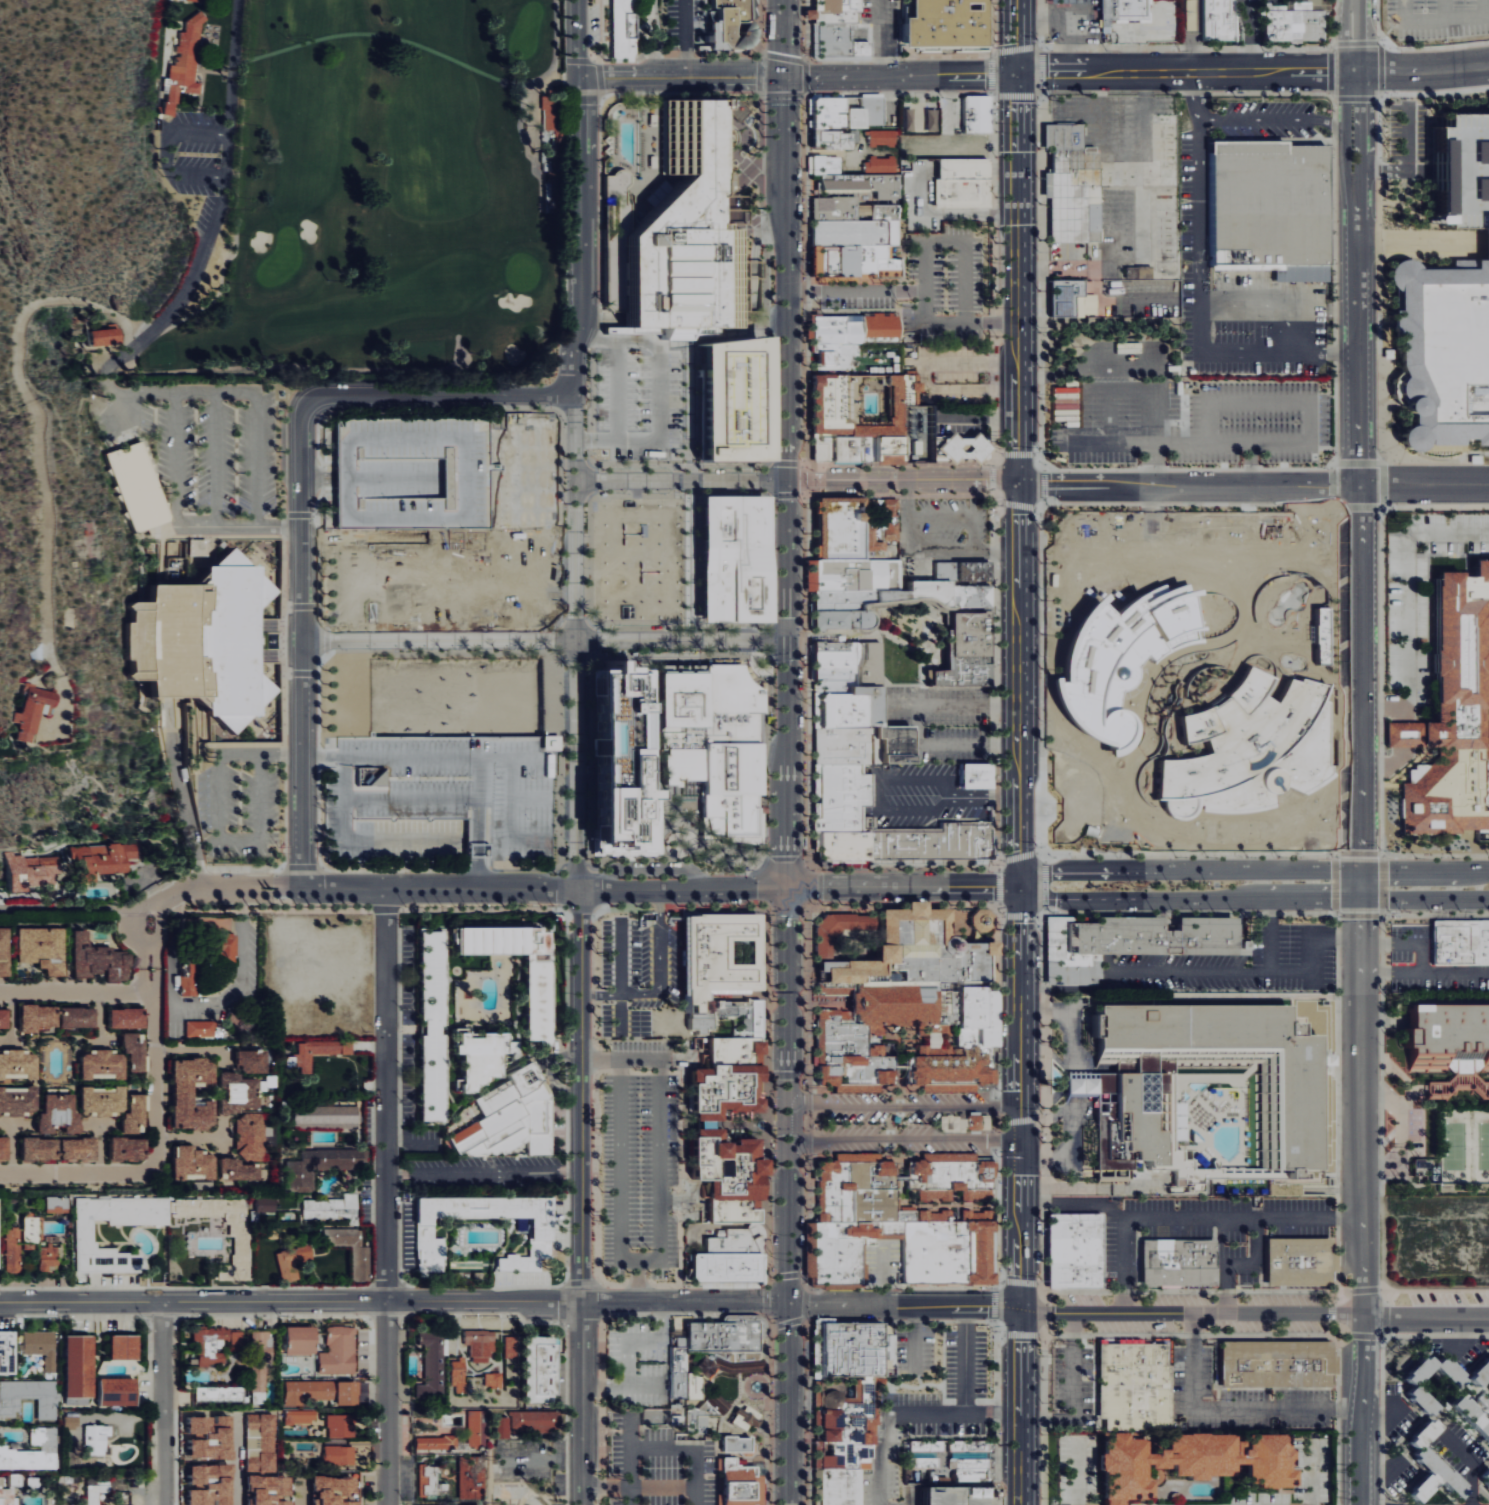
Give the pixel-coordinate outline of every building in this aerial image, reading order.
[(610,59),(634,59),(633,0),(609,0),(610,59)] [(711,23),(711,0),(752,0),(755,6),(751,8),(756,19),(749,22),(752,29),(752,38),(746,46),(738,50),(727,47),(724,51),(708,51),(708,23),(711,23)] [(811,10),(811,0),(860,0),(860,26),(847,26),(811,26),(811,20),(804,20),(804,10),(811,10)] [(981,47),(980,0),(906,0),(906,19),(898,19),(898,47),(981,47)] [(1104,32),(1112,32),(1112,22),(1129,22),(1129,20),(1150,20),(1150,0),(1103,0),(1104,32)] [(1201,41),(1216,40),(1216,46),(1228,46),(1236,31),(1236,17),(1231,17),(1231,0),(1200,0),(1201,41)] [(1261,3),(1262,43),(1285,43),(1285,46),(1298,46),(1298,42),(1322,41),(1321,11),(1309,11),(1309,3),(1261,3)] [(162,117),(164,102),(167,102),(172,66),(176,66),(180,34),(186,35),(187,22),(200,12),(207,20),(197,28),(196,34),(202,35),(196,84),(201,84),(199,99),(179,97),(176,119),(162,117)] [(811,26),(811,61),(868,62),(868,42),(847,42),(847,26),(811,26)] [(810,101),(809,130),(851,129),(881,129),(881,96),(859,96),(859,108),(843,108),(843,97),(813,97),(810,101)] [(961,97),(961,135),(989,134),(988,97),(961,97)] [(620,329),(620,237),(663,195),(663,99),(717,100),(717,119),(716,230),(740,230),(740,324),(740,329),(620,329)] [(717,100),(735,100),(747,111),(735,123),(730,119),(717,119),(717,100)] [(1480,140),(1479,138),(1470,138),(1470,121),(1468,117),(1465,117),(1456,120),(1456,126),(1447,129),(1447,214),(1460,214),(1459,176),(1465,176),(1481,163),(1488,163),(1488,140),(1480,140)] [(809,130),(809,148),(851,148),(851,129),(809,130)] [(896,145),(897,130),(870,129),(870,144),(896,145)] [(1323,146),(1323,282),(1274,282),(1274,271),(1209,271),(1209,142),(1285,142),(1285,147),(1323,146)] [(823,176),(823,157),(806,157),(807,176),(818,176),(823,176)] [(897,172),(897,157),(866,157),(866,172),(897,172)] [(987,160),(988,208),(933,209),(932,179),(937,179),(936,160),(987,160)] [(607,175),(608,197),(631,196),(630,169),(617,170),(617,174),(607,175)] [(818,176),(818,193),(870,193),(870,205),(895,205),(895,176),(823,176),(818,176)] [(1488,199),(1488,177),(1479,177),(1479,198),(1488,199)] [(810,222),(810,198),(856,197),(856,205),(870,205),(895,205),(895,220),(810,222)] [(810,248),(810,222),(895,220),(896,247),(810,248)] [(1396,310),(1390,310),(1390,337),(1396,337),(1396,366),(1401,378),(1397,383),(1396,389),(1397,396),(1403,401),(1401,408),(1402,413),(1406,417),(1410,418),(1410,425),(1404,428),(1399,433),(1398,441),(1400,449),(1405,453),(1413,453),(1421,450),(1424,445),(1488,445),(1488,222),(1483,223),(1474,230),(1472,239),(1471,247),(1474,253),(1474,261),(1452,261),(1451,267),(1418,267),(1412,263),(1405,260),(1397,261),(1391,264),(1388,270),(1387,277),(1390,285),(1396,292),(1396,310)] [(810,248),(811,278),(832,278),(832,283),(857,283),(857,278),(899,278),(899,259),(887,259),(887,248),(810,248)] [(1098,316),(1099,294),(1086,294),(1087,280),(1054,280),(1054,315),(1098,316)] [(855,345),(897,345),(896,313),(862,313),(862,322),(843,322),(843,317),(812,317),(812,353),(817,353),(843,353),(843,345),(855,345)] [(92,331),(94,346),(123,341),(121,326),(92,331)] [(709,343),(776,337),(779,461),(709,461),(709,343)] [(813,370),(855,370),(855,345),(843,345),(843,353),(817,353),(817,363),(813,363),(813,370)] [(486,418),(486,526),(439,526),(338,527),(338,474),(338,418),(486,418)] [(947,436),(947,458),(991,459),(992,436),(947,436)] [(811,461),(899,461),(899,437),(811,437),(811,461)] [(139,443),(168,522),(135,534),(105,455),(139,443)] [(704,499),(705,620),(774,619),(773,498),(704,499)] [(814,560),(814,498),(860,498),(860,521),(860,560),(814,560)] [(894,499),(894,539),(897,539),(897,560),(860,560),(860,521),(873,521),(873,542),(881,542),(881,499),(894,499)] [(190,539),(190,556),(208,556),(208,539),(190,539)] [(227,733),(245,715),(252,715),(252,709),(272,690),(253,670),(253,662),(252,618),(252,610),(271,590),(252,573),(252,566),(246,566),(227,547),(210,565),(202,565),(202,572),(190,584),(146,584),(146,600),(132,600),(127,604),(131,609),(131,621),(126,621),(126,661),(131,661),(131,670),(126,675),(132,681),(145,681),(144,697),(190,697),(201,708),(201,716),(209,716),(227,733)] [(1338,570),(1338,551),(1326,551),(1326,570),(1338,570)] [(810,589),(897,589),(897,560),(860,560),(814,560),(804,560),(804,589),(810,589)] [(1474,563),(1474,580),(1459,580),(1459,575),(1436,575),(1438,724),(1407,725),(1387,725),(1388,749),(1405,748),(1437,748),(1437,757),(1408,775),(1408,786),(1401,786),(1402,837),(1459,837),(1459,833),(1488,833),(1488,749),(1482,749),(1481,707),(1486,707),(1485,602),(1488,602),(1488,563),(1474,563)] [(986,584),(986,607),(953,607),(943,608),(939,607),(935,604),(929,601),(923,599),(914,600),(868,605),(864,606),(869,609),(873,614),(875,618),(875,624),(872,629),(868,633),(862,634),(855,633),(850,629),(810,630),(810,589),(897,589),(906,589),(905,580),(946,580),(946,585),(986,584)] [(983,612),(984,686),(925,687),(925,670),(943,670),(942,630),(948,630),(947,612),(983,612)] [(811,680),(811,642),(877,641),(877,685),(845,685),(845,679),(811,680)] [(601,668),(601,858),(663,858),(663,792),(651,792),(651,672),(639,672),(639,667),(630,667),(630,661),(618,661),(618,668),(601,668)] [(746,663),(663,664),(663,753),(667,753),(667,784),(673,795),(678,795),(678,787),(683,786),(683,780),(707,779),(709,815),(713,815),(714,841),(732,840),(739,844),(764,844),(764,812),(760,812),(759,797),(766,797),(764,689),(759,686),(755,684),(750,680),(748,676),(746,672),(746,663)] [(878,727),(877,685),(845,685),(845,679),(811,680),(812,727),(878,727)] [(24,713),(16,711),(14,721),(20,722),(16,739),(35,743),(41,713),(51,715),(56,691),(30,685),(24,713)] [(811,764),(812,727),(878,727),(909,727),(909,764),(861,764),(811,764)] [(544,734),(561,734),(561,748),(553,748),(545,748),(544,734)] [(816,861),(989,860),(989,819),(936,820),(936,829),(860,829),(860,806),(870,806),(870,772),(861,772),(861,764),(811,764),(812,795),(817,795),(817,802),(811,802),(811,850),(816,850),(816,861)] [(957,765),(957,788),(988,788),(988,765),(957,765)] [(388,768),(388,786),(362,786),(362,768),(388,768)] [(93,846),(121,842),(136,842),(138,857),(126,860),(128,871),(95,874),(96,880),(79,883),(77,856),(72,857),(71,846),(93,846)] [(8,851),(9,893),(27,892),(27,886),(45,885),(45,868),(41,868),(41,856),(17,857),(17,851),(8,851)] [(823,983),(823,971),(816,971),(816,962),(873,962),(873,945),(877,945),(877,908),(902,908),(902,902),(921,903),(921,909),(946,909),(946,935),(953,937),(956,942),(991,942),(991,955),(984,955),(984,961),(990,961),(990,983),(942,983),(823,983)] [(968,916),(968,925),(975,932),(985,932),(991,926),(991,916),(985,909),(974,909),(968,916)] [(813,959),(813,927),(824,913),(870,913),(870,926),(836,926),(828,936),(828,958),(813,959)] [(756,990),(755,914),(681,915),(682,1006),(689,1005),(689,1014),(700,1014),(700,1000),(705,1000),(705,993),(742,993),(742,990),(756,990)] [(235,918),(201,917),(201,931),(219,932),(218,964),(237,964),(238,933),(234,933),(235,918)] [(1044,986),(1044,918),(1073,918),(1073,924),(1094,924),(1094,919),(1161,919),(1161,932),(1176,932),(1176,919),(1235,919),(1235,957),(1097,957),(1097,986),(1044,986)] [(1488,966),(1488,922),(1432,922),(1432,966),(1488,966)] [(11,927),(0,928),(0,975),(12,975),(11,927)] [(66,928),(21,928),(21,962),(40,962),(40,967),(48,967),(48,975),(66,975),(66,928)] [(500,928),(546,928),(546,932),(552,932),(552,937),(554,937),(554,1046),(529,1045),(529,954),(462,955),(462,928),(500,928)] [(76,977),(98,977),(98,971),(108,971),(108,981),(131,981),(131,952),(114,952),(114,947),(92,947),(92,929),(76,929),(76,977)] [(447,931),(423,931),(424,1019),(427,1019),(427,1036),(423,1036),(423,1123),(446,1123),(446,1025),(447,1025),(447,931)] [(181,996),(201,996),(201,963),(191,963),(191,958),(181,958),(181,996)] [(990,1047),(990,1083),(973,1083),(973,1092),(909,1092),(909,1084),(903,1084),(903,1055),(916,1055),(916,1038),(900,1038),(900,1026),(882,1026),(882,1055),(892,1055),(892,1096),(831,1096),(831,1086),(814,1086),(814,1010),(848,1010),(847,999),(822,999),(822,995),(817,995),(817,984),(823,983),(942,983),(942,992),(954,992),(954,1047),(990,1047)] [(757,1038),(760,1038),(759,999),(743,999),(744,1005),(713,1005),(713,1000),(705,1000),(700,1000),(700,1014),(689,1014),(686,1014),(686,1029),(694,1029),(694,1034),(702,1034),(702,1029),(709,1029),(709,1015),(741,1015),(741,1038),(757,1038)] [(58,1006),(23,1005),(22,1032),(57,1033),(58,1006)] [(1073,1073),(1077,1073),(1096,1073),(1096,1037),(1089,1037),(1089,1015),(1095,1015),(1095,1006),(1283,1006),(1283,1023),(1295,1023),(1295,1035),(1315,1035),(1315,1171),(1299,1171),(1299,1180),(1201,1180),(1201,1185),(1171,1185),(1171,1170),(1145,1170),(1145,1162),(1132,1162),(1132,1169),(1094,1169),(1094,1103),(1077,1103),(1072,1103),(1065,1103),(1065,1073),(1073,1073)] [(1407,1006),(1488,1006),(1488,1074),(1481,1074),(1477,1077),(1481,1083),(1488,1083),(1488,1102),(1487,1102),(1471,1089),(1456,1089),(1444,1101),(1427,1101),(1427,1083),(1445,1083),(1453,1076),(1448,1073),(1407,1073),(1407,1052),(1402,1052),(1402,1029),(1407,1029),(1407,1006)] [(97,1008),(62,1007),(62,1028),(96,1028),(97,1008)] [(0,1009),(0,1029),(9,1029),(10,1010),(0,1009)] [(146,1029),(146,1009),(111,1009),(111,1028),(146,1029)] [(188,1036),(216,1037),(217,1022),(188,1021),(188,1036)] [(465,1093),(480,1093),(480,1081),(502,1081),(502,1054),(518,1054),(518,1043),(510,1043),(510,1034),(484,1034),(484,1038),(473,1038),(473,1029),(461,1029),(461,1045),(458,1045),(458,1055),(466,1055),(465,1093)] [(145,1072),(146,1034),(124,1033),(123,1054),(131,1054),(130,1072),(145,1072)] [(748,1223),(706,1224),(706,1198),(699,1198),(699,1181),(690,1181),(690,1137),(693,1137),(693,1111),(689,1111),(689,1069),(701,1069),(701,1038),(741,1038),(757,1038),(757,1081),(752,1081),(752,1098),(758,1098),(758,1113),(725,1113),(725,1109),(717,1109),(717,1121),(713,1121),(713,1128),(718,1128),(718,1143),(732,1143),(732,1138),(754,1138),(754,1159),(761,1159),(761,1175),(757,1175),(757,1222),(754,1223),(748,1223)] [(354,1054),(354,1042),(299,1041),(299,1054),(296,1054),(296,1066),(302,1066),(302,1073),(312,1073),(312,1053),(354,1054)] [(83,1079),(115,1079),(115,1080),(126,1080),(126,1054),(112,1054),(112,1049),(96,1050),(96,1054),(82,1054),(83,1079)] [(8,1051),(8,1054),(0,1054),(0,1079),(27,1079),(38,1079),(38,1051),(8,1051)] [(268,1072),(267,1051),(239,1051),(239,1073),(268,1072)] [(176,1059),(175,1129),(214,1129),(215,1101),(205,1101),(205,1106),(194,1106),(195,1081),(205,1081),(205,1088),(216,1088),(216,1060),(176,1059)] [(553,1155),(552,1095),(536,1061),(509,1074),(514,1086),(488,1098),(477,1098),(487,1118),(450,1135),(460,1155),(469,1150),(472,1156),(487,1155),(491,1154),(504,1154),(530,1141),(530,1155),(553,1155)] [(260,1079),(241,1079),(241,1072),(221,1072),(221,1088),(225,1088),(225,1110),(260,1111),(260,1079)] [(0,1087),(0,1112),(9,1112),(9,1116),(24,1116),(24,1112),(38,1112),(38,1088),(0,1087)] [(126,1087),(82,1088),(83,1112),(97,1112),(97,1116),(112,1116),(112,1113),(126,1112),(126,1087)] [(75,1094),(46,1094),(46,1114),(40,1114),(39,1134),(55,1134),(55,1126),(66,1126),(66,1133),(81,1134),(81,1113),(75,1113),(75,1094)] [(146,1094),(131,1094),(130,1114),(124,1114),(124,1133),(146,1133),(146,1094)] [(359,1127),(359,1107),(296,1106),(296,1126),(359,1127)] [(265,1161),(266,1113),(238,1113),(237,1160),(265,1161)] [(938,1116),(938,1130),(957,1130),(957,1128),(962,1128),(962,1131),(985,1131),(985,1116),(964,1116),(964,1119),(956,1119),(956,1116),(938,1116)] [(0,1138),(0,1160),(9,1160),(9,1138),(0,1138)] [(24,1138),(23,1160),(59,1161),(59,1139),(24,1138)] [(63,1161),(98,1160),(97,1138),(62,1139),(63,1161)] [(148,1138),(112,1138),(111,1160),(147,1160),(148,1138)] [(215,1180),(215,1155),(201,1155),(201,1147),(175,1147),(175,1178),(205,1178),(205,1180),(215,1180)] [(364,1171),(364,1149),(299,1148),(299,1159),(291,1159),(291,1191),(314,1191),(314,1170),(364,1171)] [(814,1162),(815,1221),(802,1221),(802,1277),(807,1277),(807,1286),(862,1286),(862,1245),(872,1245),(872,1238),(902,1238),(902,1283),(990,1282),(989,1211),(960,1211),(960,1220),(954,1221),(954,1211),(891,1212),(891,1162),(886,1162),(886,1152),(832,1153),(832,1162),(814,1162)] [(990,1161),(990,1201),(958,1202),(958,1190),(950,1190),(950,1202),(916,1202),(916,1190),(905,1190),(905,1161),(921,1161),(921,1154),(973,1154),(973,1161),(990,1161)] [(266,1180),(266,1165),(240,1165),(240,1159),(220,1158),(220,1179),(266,1180)] [(304,1197),(304,1221),(359,1220),(358,1195),(304,1197)] [(46,1213),(67,1213),(67,1197),(47,1197),(46,1213)] [(170,1197),(77,1197),(77,1285),(100,1285),(100,1272),(142,1272),(142,1254),(118,1254),(118,1248),(96,1248),(96,1220),(110,1220),(110,1224),(170,1224),(170,1197)] [(256,1211),(276,1212),(277,1197),(257,1197),(256,1211)] [(417,1273),(417,1252),(413,1252),(413,1198),(549,1199),(549,1258),(537,1258),(537,1274),(496,1274),(496,1259),(505,1259),(505,1255),(518,1255),(518,1259),(528,1259),(528,1221),(432,1220),(432,1240),(443,1240),(443,1274),(417,1273)] [(248,1199),(176,1199),(176,1216),(223,1217),(223,1222),(230,1222),(230,1237),(234,1237),(233,1267),(248,1267),(248,1199)] [(1046,1214),(1046,1287),(1101,1286),(1100,1214),(1046,1214)] [(24,1249),(37,1250),(38,1217),(25,1217),(24,1249)] [(703,1253),(703,1238),(713,1238),(713,1229),(744,1229),(745,1225),(748,1223),(754,1223),(758,1226),(761,1231),(762,1237),(760,1247),(760,1251),(759,1253),(703,1253)] [(21,1228),(6,1228),(7,1272),(21,1272),(21,1228)] [(359,1228),(327,1228),(327,1248),(349,1248),(349,1279),(370,1280),(370,1246),(358,1246),(359,1228)] [(1264,1239),(1264,1286),(1330,1286),(1330,1272),(1335,1272),(1335,1238),(1264,1239)] [(1140,1241),(1141,1286),(1214,1285),(1214,1240),(1140,1241)] [(40,1271),(61,1271),(62,1245),(40,1245),(40,1271)] [(300,1280),(299,1263),(313,1262),(312,1246),(279,1249),(281,1282),(300,1280)] [(690,1253),(703,1253),(759,1253),(762,1253),(762,1281),(690,1281),(690,1253)] [(878,1323),(878,1377),(860,1377),(810,1377),(810,1330),(812,1330),(812,1320),(815,1320),(815,1318),(830,1318),(830,1323),(878,1323)] [(756,1352),(755,1322),(684,1322),(684,1347),(684,1352),(699,1352),(756,1352)] [(195,1366),(209,1367),(210,1363),(225,1364),(226,1351),(223,1351),(224,1339),(229,1340),(230,1329),(198,1326),(195,1366)] [(287,1355),(317,1354),(317,1326),(287,1326),(287,1355)] [(320,1373),(356,1373),(356,1326),(328,1326),(328,1351),(320,1351),(320,1373)] [(0,1330),(0,1373),(16,1373),(15,1330),(0,1330)] [(245,1331),(231,1330),(231,1348),(244,1348),(245,1331)] [(425,1345),(425,1383),(417,1383),(417,1395),(443,1395),(444,1330),(420,1330),(420,1344),(425,1345)] [(473,1362),(491,1362),(490,1352),(496,1352),(496,1330),(464,1330),(465,1345),(472,1344),(473,1362)] [(56,1372),(56,1331),(24,1331),(24,1354),(46,1354),(46,1372),(56,1372)] [(267,1361),(273,1361),(273,1346),(269,1346),(270,1331),(254,1331),(253,1392),(267,1392),(267,1361)] [(140,1335),(112,1334),(112,1359),(140,1359),(140,1335)] [(557,1402),(558,1336),(524,1336),(524,1402),(557,1402)] [(506,1357),(517,1357),(518,1338),(506,1338),(506,1357)] [(1218,1340),(1217,1387),(1327,1388),(1327,1373),(1334,1373),(1334,1355),(1329,1355),(1329,1340),(1218,1340)] [(1096,1343),(1096,1419),(1102,1419),(1102,1431),(1168,1431),(1168,1367),(1163,1366),(1163,1343),(1096,1343)] [(684,1397),(669,1397),(668,1347),(684,1347),(684,1352),(684,1372),(684,1397)] [(759,1351),(759,1361),(761,1361),(762,1370),(726,1373),(715,1369),(707,1380),(692,1367),(699,1357),(699,1352),(756,1352),(759,1351)] [(1465,1376),(1477,1388),(1488,1375),(1488,1353),(1465,1376)] [(1412,1384),(1430,1367),(1452,1389),(1463,1378),(1440,1355),(1432,1363),(1423,1354),(1398,1378),(1408,1389),(1402,1394),(1424,1417),(1434,1407),(1412,1384)] [(453,1391),(466,1392),(467,1359),(454,1359),(453,1391)] [(503,1372),(486,1372),(487,1384),(503,1383),(503,1372)] [(699,1399),(684,1399),(684,1397),(684,1372),(694,1372),(694,1377),(699,1377),(699,1399)] [(100,1405),(137,1405),(137,1378),(101,1377),(100,1405)] [(812,1469),(812,1447),(818,1447),(817,1431),(812,1431),(812,1414),(818,1414),(818,1406),(812,1406),(812,1381),(860,1381),(860,1377),(878,1377),(881,1377),(881,1387),(874,1387),(874,1424),(867,1424),(867,1434),(871,1434),(871,1445),(868,1445),(868,1469),(857,1469),(812,1469)] [(6,1420),(0,1420),(0,1381),(20,1381),(56,1380),(56,1419),(38,1418),(38,1398),(20,1398),(21,1412),(16,1412),(16,1417),(6,1417),(6,1420)] [(287,1380),(286,1401),(335,1402),(335,1391),(337,1391),(337,1381),(287,1380)] [(358,1405),(359,1381),(338,1380),(337,1404),(358,1405)] [(197,1386),(196,1401),(242,1401),(244,1408),(250,1409),(250,1386),(197,1386)] [(728,1405),(718,1417),(717,1415),(704,1415),(704,1433),(684,1433),(684,1407),(689,1407),(694,1409),(711,1390),(728,1405)] [(1488,1391),(1478,1396),(1481,1403),(1464,1397),(1456,1404),(1488,1436),(1488,1392),(1488,1391)] [(1458,1394),(1448,1404),(1488,1447),(1488,1426),(1458,1394)] [(743,1430),(729,1422),(731,1419),(729,1417),(735,1406),(741,1409),(744,1405),(759,1413),(756,1419),(759,1421),(755,1428),(747,1423),(743,1430)] [(286,1423),(317,1423),(318,1410),(286,1409),(286,1423)] [(498,1434),(562,1434),(561,1410),(510,1411),(510,1416),(498,1416),(498,1434)] [(355,1437),(356,1414),(329,1414),(328,1437),(355,1437)] [(680,1415),(680,1424),(668,1424),(668,1415),(680,1415)] [(79,1416),(65,1416),(65,1429),(79,1429),(79,1416)] [(230,1416),(189,1416),(189,1449),(194,1449),(194,1456),(230,1457),(230,1416)] [(469,1416),(469,1447),(490,1446),(489,1416),(469,1416)] [(1418,1447),(1436,1427),(1426,1418),(1405,1442),(1414,1450),(1408,1457),(1425,1472),(1405,1494),(1415,1503),(1435,1481),(1455,1499),(1464,1489),(1418,1447)] [(107,1435),(112,1435),(113,1425),(86,1424),(86,1454),(107,1455),(107,1435)] [(58,1468),(58,1427),(31,1427),(31,1444),(41,1444),(41,1450),(8,1450),(8,1445),(0,1445),(0,1468),(58,1468)] [(1101,1500),(1101,1473),(1097,1473),(1097,1454),(1100,1454),(1100,1440),(1107,1440),(1107,1434),(1124,1434),(1124,1439),(1142,1439),(1142,1453),(1150,1453),(1150,1450),(1161,1450),(1161,1454),(1163,1454),(1163,1437),(1169,1437),(1169,1435),(1231,1435),(1231,1442),(1242,1442),(1242,1435),(1285,1435),(1285,1448),(1290,1448),(1290,1468),(1286,1468),(1286,1471),(1290,1471),(1290,1486),(1246,1486),(1246,1464),(1229,1464),(1229,1475),(1200,1475),(1200,1479),(1170,1479),(1170,1465),(1163,1465),(1163,1469),(1147,1469),(1147,1465),(1142,1465),(1142,1483),(1148,1483),(1148,1498),(1141,1498),(1141,1500),(1101,1500)] [(417,1436),(418,1450),(458,1449),(458,1436),(417,1436)] [(719,1436),(719,1452),(735,1452),(741,1457),(748,1457),(753,1452),(753,1444),(748,1440),(748,1436),(719,1436)] [(984,1441),(984,1478),(976,1478),(976,1481),(926,1482),(926,1468),(902,1468),(902,1451),(908,1451),(908,1441),(984,1441)] [(325,1463),(355,1464),(356,1446),(325,1445),(325,1463)] [(460,1457),(460,1498),(488,1497),(487,1456),(460,1457)] [(762,1463),(753,1463),(753,1466),(736,1466),(736,1463),(733,1463),(733,1458),(714,1458),(714,1504),(762,1504),(762,1463)] [(194,1465),(194,1474),(190,1474),(190,1504),(211,1504),(211,1498),(217,1498),(217,1504),(229,1504),(229,1477),(231,1477),(231,1465),(194,1465)] [(440,1466),(425,1465),(424,1475),(420,1475),(420,1494),(439,1495),(440,1466)] [(1486,1468),(1476,1479),(1488,1490),(1488,1471),(1486,1468)] [(857,1469),(812,1469),(812,1504),(857,1504),(857,1469)] [(20,1473),(10,1473),(10,1486),(21,1485),(20,1473)] [(16,1489),(3,1488),(3,1477),(0,1477),(0,1504),(16,1504),(16,1489)] [(358,1499),(357,1498),(357,1477),(314,1477),(314,1504),(358,1504),(358,1499)] [(100,1492),(111,1492),(111,1480),(100,1480),(100,1484),(88,1484),(88,1504),(100,1504),(100,1492)] [(919,1504),(996,1504),(996,1487),(919,1487),(919,1504)]
